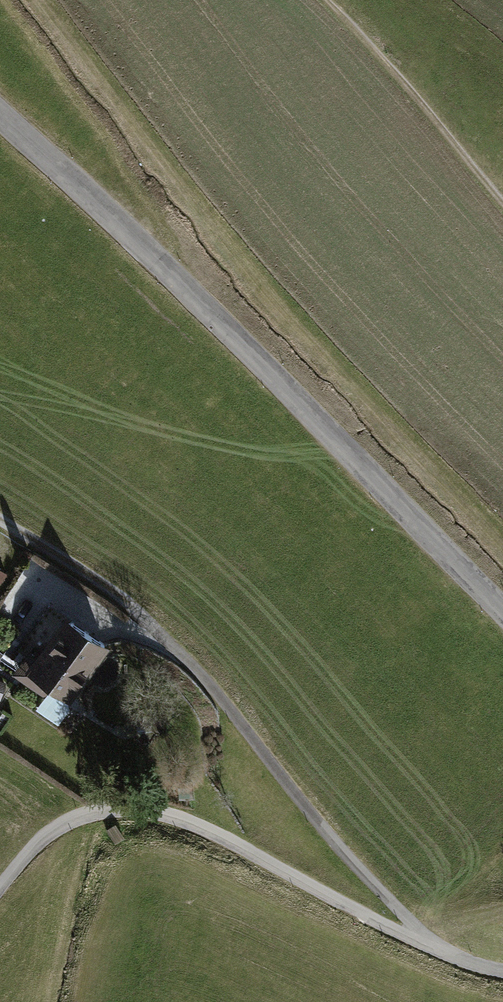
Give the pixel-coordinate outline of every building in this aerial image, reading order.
[(52,601),(16,650),(24,655),(11,674),(43,694),(34,708),(58,724),(69,709),(67,701),(107,641),(52,601)]
